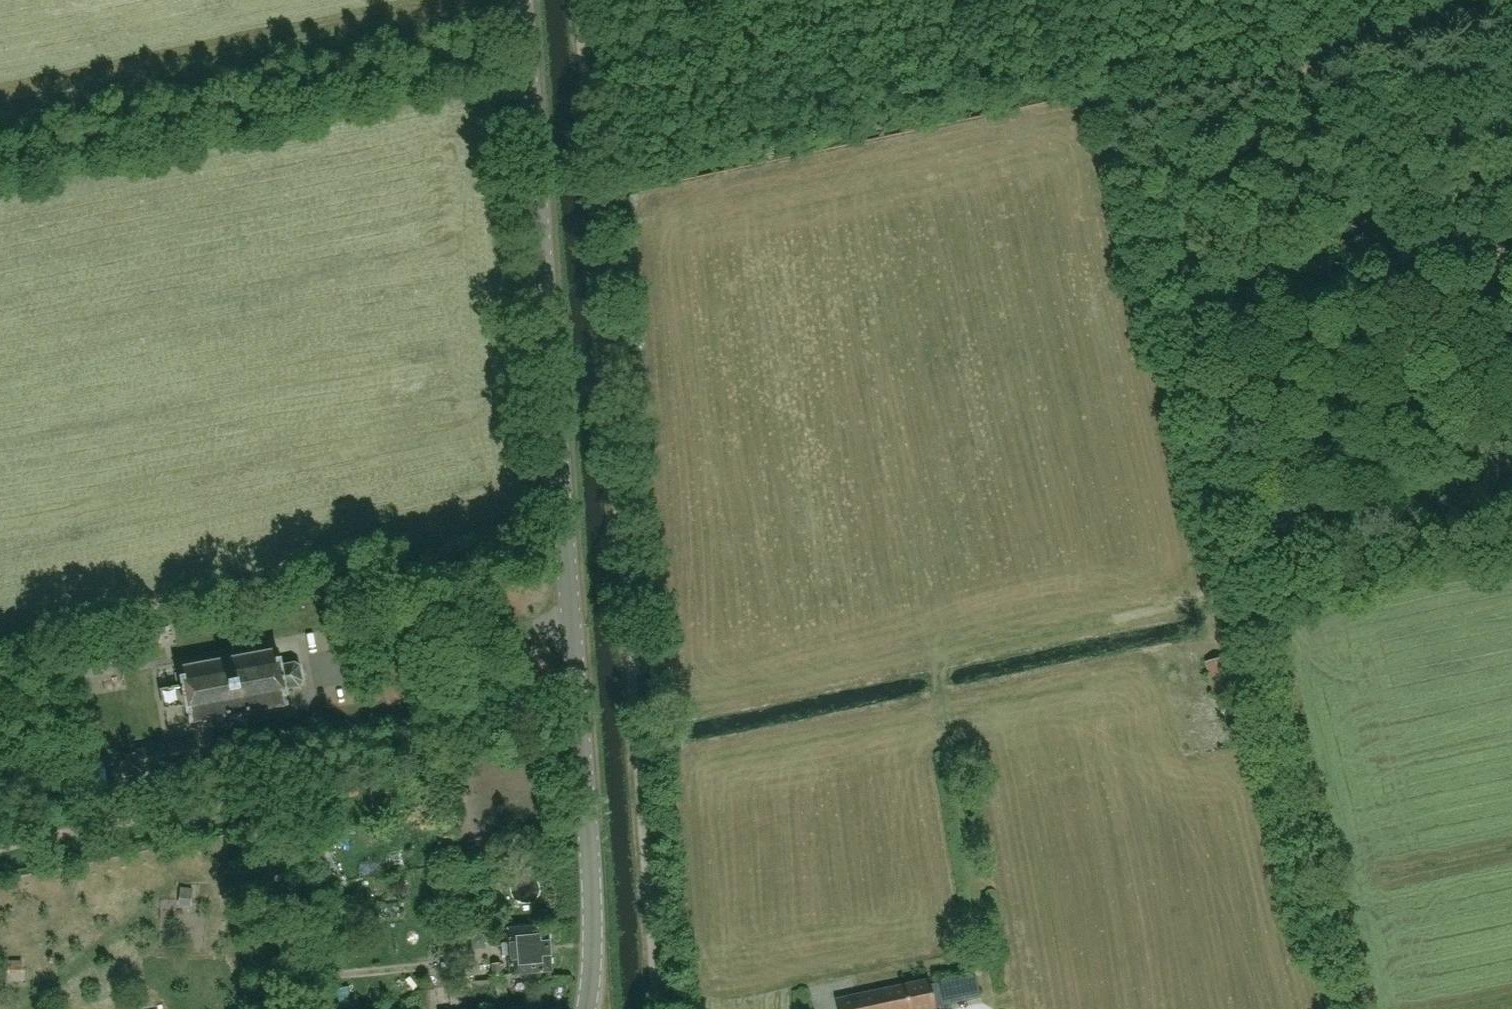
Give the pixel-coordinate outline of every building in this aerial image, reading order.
[(183,685),(160,689),(164,708),(187,704),(190,722),(287,704),(284,689),(299,686),(303,680),(300,664),(294,660),(279,663),(276,648),(179,666),(183,685)] [(1206,660),(1216,700),(1237,694),(1227,654),(1206,660)] [(138,756),(143,780),(202,769),(197,745),(138,756)] [(507,927),(508,942),(501,943),(502,956),(509,956),(510,973),(551,970),(548,924),(507,927)] [(491,964),(492,976),(502,975),(501,963),(491,964)] [(837,997),(840,1008),(926,1008),(934,1007),(928,978),(837,997)]
